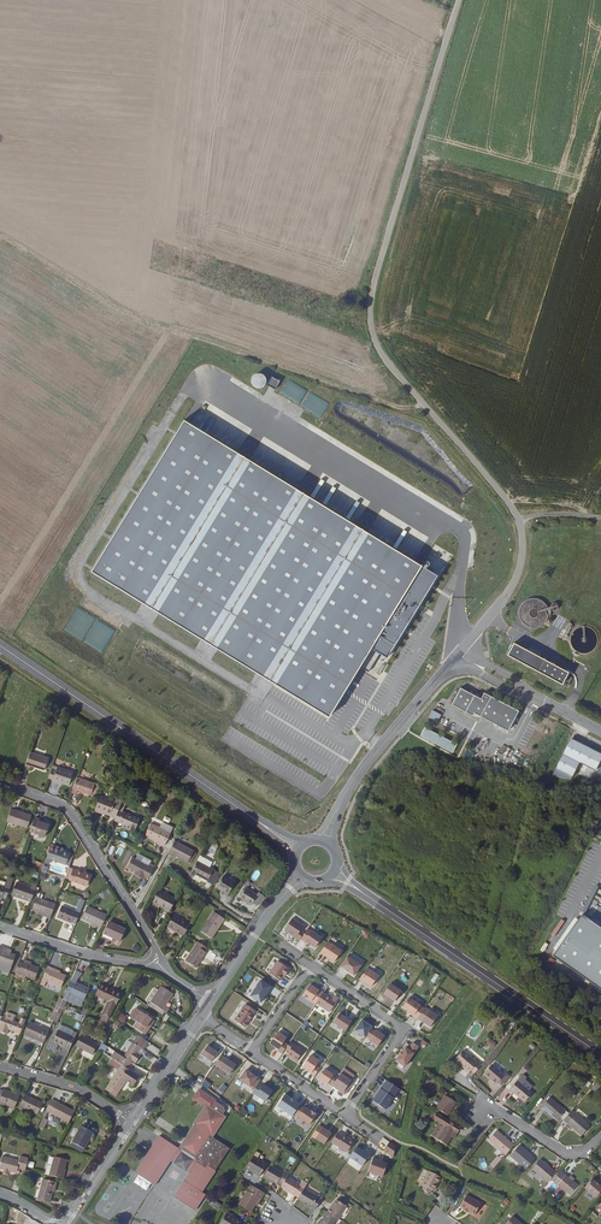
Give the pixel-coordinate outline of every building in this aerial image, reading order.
[(33,262),(29,270),(36,274),(40,266),(33,262)] [(57,279),(54,287),(63,290),(65,281),(57,279)] [(85,291),(79,299),(87,304),(92,297),(85,291)] [(93,332),(97,323),(88,319),(84,328),(93,332)] [(105,330),(114,333),(117,324),(109,321),(105,330)] [(135,334),(131,342),(138,346),(142,338),(135,334)] [(102,340),(98,348),(107,353),(111,345),(102,340)] [(168,351),(164,360),(173,365),(177,355),(168,351)] [(129,367),(134,359),(125,354),(121,362),(129,367)] [(48,369),(57,375),(62,367),(53,362),(48,369)] [(86,374),(90,368),(83,363),(79,370),(86,374)] [(258,383),(266,380),(262,371),(255,373),(258,383)] [(275,388),(279,379),(271,374),(266,384),(275,388)] [(300,404),(308,390),(288,378),(280,393),(300,404)] [(307,392),(300,406),(322,417),(329,402),(307,392)] [(440,571),(184,416),(90,569),(329,715),(371,647),(387,657),(440,571)] [(131,416),(126,424),(134,429),(139,421),(131,416)] [(60,428),(65,431),(70,424),(65,420),(60,428)] [(51,453),(49,455),(56,463),(59,460),(51,453)] [(570,672),(514,642),(508,655),(563,685),(570,672)] [(452,707),(469,715),(470,713),(474,715),(508,733),(519,712),(484,694),(481,701),(461,690),(452,707)] [(433,710),(429,717),(438,722),(442,715),(433,710)] [(457,745),(425,727),(421,735),(453,753),(457,745)] [(571,741),(564,754),(556,769),(572,777),(580,763),(596,772),(600,761),(600,756),(571,741)] [(504,745),(500,754),(507,757),(511,749),(504,745)] [(466,750),(464,756),(470,759),(473,753),(466,750)] [(37,771),(41,758),(23,752),(19,766),(23,768),(24,766),(37,771)] [(62,785),(67,773),(51,767),(50,771),(45,769),(42,779),(62,785)] [(552,776),(571,780),(572,777),(556,769),(552,776)] [(89,783),(70,777),(66,791),(70,793),(71,791),(85,795),(89,783)] [(104,816),(108,818),(112,810),(116,801),(111,799),(110,802),(94,796),(89,810),(93,811),(93,813),(98,814),(99,811),(105,813),(104,816)] [(5,809),(1,822),(21,829),(25,816),(5,809)] [(112,810),(108,818),(108,820),(125,827),(124,830),(130,832),(135,820),(112,810)] [(33,820),(29,819),(25,830),(24,832),(39,837),(43,825),(33,821),(33,820)] [(158,846),(164,832),(145,823),(139,835),(154,842),(154,844),(158,846)] [(189,850),(169,840),(162,853),(166,856),(168,854),(183,861),(189,850)] [(45,847),(40,859),(60,865),(64,854),(45,847)] [(140,874),(144,876),(149,867),(127,855),(122,865),(131,870),(134,871),(133,874),(139,877),(140,874)] [(208,869),(191,860),(184,874),(188,876),(190,873),(202,880),(208,869)] [(81,887),(85,876),(77,873),(78,871),(72,869),(72,871),(67,869),(63,880),(81,887)] [(223,892),(230,880),(219,873),(211,885),(223,892)] [(12,898),(25,903),(27,897),(31,885),(27,883),(25,888),(10,883),(7,894),(13,896),(12,898)] [(246,903),(253,893),(241,886),(234,896),(246,903)] [(147,902),(164,911),(170,899),(153,890),(147,902)] [(36,916),(44,919),(50,905),(31,899),(27,910),(33,913),(37,914),(36,916)] [(66,922),(70,924),(74,914),(56,907),(52,918),(65,924),(66,922)] [(77,920),(96,928),(99,921),(100,917),(81,909),(77,920)] [(208,911),(196,930),(207,938),(220,918),(208,911)] [(579,912),(551,958),(600,989),(600,926),(579,912)] [(178,936),(179,933),(184,924),(168,915),(162,927),(178,936)] [(289,917),(282,928),(293,936),(300,925),(289,917)] [(99,934),(116,942),(121,931),(104,923),(99,934)] [(301,927),(294,938),(298,941),(299,940),(305,944),(311,934),(301,927)] [(321,940),(314,951),(328,961),(335,949),(321,940)] [(201,946),(192,941),(180,960),(191,967),(201,952),(198,950),(201,946)] [(7,968),(11,956),(0,952),(0,966),(7,968)] [(341,955),(334,965),(348,974),(354,964),(341,955)] [(271,960),(263,972),(274,980),(277,975),(279,972),(280,973),(283,968),(271,960)] [(35,968),(25,964),(18,962),(17,964),(13,963),(10,972),(31,980),(35,968)] [(361,966),(353,978),(365,985),(372,974),(361,966)] [(46,970),(47,969),(42,967),(38,978),(42,980),(41,982),(56,988),(61,976),(54,974),(46,970)] [(254,979),(244,995),(254,1002),(264,986),(254,979)] [(71,982),(66,980),(62,991),(61,994),(79,1001),(85,989),(80,986),(79,988),(70,984),(71,982)] [(297,994),(309,1003),(310,1002),(317,991),(313,988),(312,989),(304,983),(297,994)] [(389,983),(382,994),(393,1002),(401,991),(389,983)] [(91,995),(103,1001),(112,1005),(117,994),(96,984),(91,995)] [(167,993),(156,986),(145,1002),(158,1010),(161,1006),(159,1005),(167,993)] [(317,991),(310,1002),(323,1011),(331,1000),(317,991)] [(452,1002),(454,997),(447,993),(444,998),(452,1002)] [(408,1014),(412,1016),(419,1006),(403,996),(397,1005),(402,1008),(409,1013),(408,1014)] [(105,1020),(112,1005),(103,1001),(96,1016),(105,1020)] [(249,1010),(239,1003),(228,1019),(238,1026),(249,1010)] [(423,1008),(416,1019),(425,1025),(432,1014),(423,1008)] [(2,1034),(4,1029),(16,1034),(21,1022),(17,1020),(15,1024),(8,1021),(10,1015),(3,1012),(1,1019),(0,1018),(0,1034),(2,1034)] [(77,1012),(74,1018),(82,1021),(84,1016),(77,1012)] [(123,1023),(127,1017),(121,1012),(116,1019),(123,1023)] [(147,1019),(137,1012),(131,1021),(133,1022),(129,1027),(139,1034),(143,1029),(141,1028),(144,1024),(147,1019)] [(328,1021),(340,1029),(347,1019),(342,1016),(342,1017),(339,1015),(334,1012),(328,1021)] [(365,1027),(367,1024),(363,1021),(362,1023),(356,1018),(349,1029),(359,1036),(360,1035),(365,1027)] [(20,1034),(40,1043),(45,1031),(25,1023),(20,1034)] [(365,1027),(360,1035),(364,1037),(369,1029),(365,1027)] [(370,1028),(369,1029),(364,1037),(363,1039),(372,1045),(379,1034),(370,1028)] [(47,1042),(65,1050),(72,1035),(68,1033),(66,1037),(52,1030),(47,1042)] [(271,1032),(264,1043),(273,1049),(280,1037),(271,1032)] [(128,1042),(136,1048),(138,1049),(143,1042),(133,1035),(128,1042)] [(75,1036),(70,1046),(87,1055),(92,1045),(75,1036)] [(491,1042),(485,1037),(482,1041),(488,1046),(491,1042)] [(298,1049),(284,1040),(279,1048),(283,1050),(281,1054),(290,1060),(298,1049)] [(108,1059),(117,1065),(122,1069),(127,1061),(131,1063),(137,1055),(135,1054),(133,1053),(134,1050),(136,1048),(128,1042),(119,1057),(112,1053),(108,1059)] [(201,1046),(195,1055),(205,1061),(211,1052),(201,1046)] [(466,1069),(469,1072),(476,1064),(458,1049),(450,1059),(464,1071),(466,1069)] [(407,1054),(401,1050),(396,1057),(394,1054),(390,1059),(387,1062),(388,1063),(384,1067),(393,1073),(407,1054)] [(297,1067),(309,1075),(314,1067),(311,1065),(314,1060),(305,1054),(297,1067)] [(215,1055),(209,1064),(224,1074),(230,1065),(215,1055)] [(502,1076),(498,1073),(498,1072),(486,1062),(478,1071),(491,1081),(496,1084),(502,1076)] [(135,1077),(122,1069),(117,1065),(103,1086),(114,1093),(122,1081),(129,1085),(135,1077)] [(319,1068),(313,1077),(322,1083),(328,1074),(319,1068)] [(243,1072),(237,1082),(247,1088),(253,1079),(243,1072)] [(335,1072),(327,1085),(331,1087),(332,1086),(339,1090),(346,1079),(335,1072)] [(520,1100),(527,1091),(516,1082),(519,1078),(515,1074),(512,1079),(504,1088),(508,1091),(509,1090),(520,1100)] [(395,1087),(381,1078),(372,1093),(373,1094),(369,1100),(381,1108),(395,1087)] [(204,1079),(201,1084),(207,1088),(211,1084),(204,1079)] [(596,1084),(592,1081),(588,1086),(591,1089),(596,1084)] [(253,1083),(247,1092),(260,1101),(267,1090),(264,1088),(263,1088),(261,1087),(262,1086),(258,1083),(256,1086),(253,1083)] [(101,1090),(111,1097),(114,1093),(103,1086),(101,1090)] [(1,1104),(10,1108),(16,1097),(6,1092),(6,1094),(0,1091),(0,1105),(1,1104)] [(193,1163),(186,1174),(171,1197),(192,1212),(202,1196),(197,1194),(226,1151),(205,1138),(206,1136),(208,1137),(219,1120),(217,1119),(220,1115),(219,1110),(211,1105),(210,1105),(210,1103),(202,1099),(202,1098),(196,1094),(194,1097),(192,1096),(188,1102),(196,1108),(197,1106),(202,1109),(191,1126),(192,1127),(178,1149),(191,1157),(193,1163)] [(286,1113),(294,1102),(281,1094),(274,1105),(286,1113)] [(451,1101),(440,1094),(432,1107),(442,1114),(451,1101)] [(22,1095),(16,1107),(34,1115),(39,1104),(22,1095)] [(555,1116),(561,1108),(545,1095),(537,1105),(553,1119),(555,1116)] [(52,1102),(48,1100),(42,1112),(64,1123),(70,1111),(59,1106),(58,1108),(51,1103),(52,1102)] [(302,1109),(295,1104),(289,1113),(304,1124),(311,1114),(310,1114),(311,1113),(306,1110),(305,1111),(302,1109)] [(559,1119),(565,1112),(561,1108),(555,1116),(559,1119)] [(586,1124),(567,1109),(565,1112),(559,1119),(577,1134),(586,1124)] [(450,1124),(437,1116),(434,1120),(438,1123),(430,1136),(441,1143),(446,1135),(452,1126),(450,1124)] [(43,1117),(39,1126),(44,1128),(48,1119),(43,1117)] [(319,1144),(327,1133),(314,1124),(307,1135),(319,1144)] [(81,1140),(86,1131),(75,1125),(66,1142),(79,1148),(83,1140),(81,1140)] [(484,1139),(501,1153),(509,1144),(492,1129),(484,1139)] [(338,1134),(333,1131),(326,1141),(342,1151),(349,1140),(339,1133),(338,1134)] [(149,1185),(165,1160),(173,1149),(153,1136),(130,1173),(149,1185)] [(389,1156),(391,1144),(385,1140),(379,1149),(389,1156)] [(79,1148),(66,1142),(64,1146),(77,1152),(79,1148)] [(522,1153),(523,1151),(514,1144),(513,1145),(522,1153)] [(352,1145),(345,1156),(358,1165),(365,1154),(352,1145)] [(522,1167),(530,1157),(523,1151),(522,1153),(513,1145),(505,1155),(514,1162),(515,1161),(522,1167)] [(178,1149),(174,1147),(173,1149),(165,1160),(186,1174),(193,1163),(191,1157),(178,1149)] [(268,1164),(254,1156),(247,1168),(260,1177),(268,1164)] [(46,1175),(60,1179),(61,1175),(59,1175),(63,1160),(51,1157),(49,1167),(46,1175)] [(368,1157),(364,1171),(377,1175),(382,1161),(368,1157)] [(537,1181),(541,1184),(546,1178),(552,1171),(536,1157),(528,1167),(540,1178),(537,1181)] [(21,1175),(22,1170),(24,1164),(16,1162),(15,1164),(0,1160),(0,1173),(12,1176),(13,1173),(21,1175)] [(281,1187),(287,1177),(289,1174),(285,1171),(283,1175),(270,1166),(263,1177),(272,1182),(281,1187)] [(570,1181),(555,1168),(552,1171),(546,1178),(554,1184),(559,1188),(565,1193),(572,1185),(570,1181)] [(435,1176),(424,1170),(415,1187),(424,1192),(427,1188),(428,1189),(435,1176)] [(300,1185),(287,1177),(281,1187),(298,1198),(304,1189),(299,1186),(300,1185)] [(592,1196),(600,1186),(596,1182),(595,1184),(591,1181),(592,1181),(588,1177),(580,1186),(592,1196)] [(46,1204),(49,1193),(52,1182),(39,1179),(34,1201),(46,1204)] [(556,1193),(559,1188),(554,1184),(550,1188),(556,1193)] [(249,1210),(252,1212),(257,1204),(260,1198),(262,1199),(266,1193),(254,1186),(250,1192),(249,1191),(240,1205),(249,1210)] [(317,1196),(304,1188),(304,1189),(298,1198),(297,1199),(310,1208),(311,1207),(315,1209),(321,1200),(317,1197),(317,1196)] [(462,1194),(456,1205),(459,1208),(459,1209),(463,1211),(464,1210),(470,1214),(477,1203),(462,1194)] [(326,1204),(322,1211),(333,1218),(340,1204),(331,1199),(327,1204),(326,1204)] [(217,1210),(221,1205),(214,1200),(211,1205),(217,1210)] [(235,1222),(228,1217),(229,1215),(222,1211),(215,1223),(234,1223),(235,1222)] [(333,1218),(322,1211),(315,1222),(318,1223),(317,1223),(330,1223),(333,1218)] [(509,1214),(501,1223),(502,1223),(520,1223),(509,1214)]
